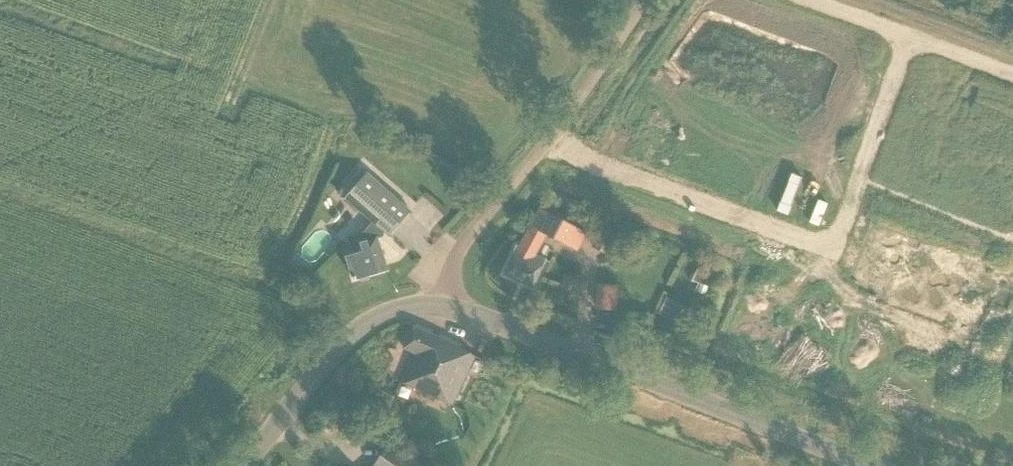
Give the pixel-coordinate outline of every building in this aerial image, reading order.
[(367,147),(373,140),(368,135),(362,142),(367,147)] [(388,235),(410,210),(361,167),(339,192),(372,221),(358,237),(359,242),(344,247),(353,276),(352,276),(353,279),(357,278),(386,268),(376,238),(380,236),(384,231),(388,235)] [(541,207),(525,237),(521,235),(504,273),(534,286),(546,258),(535,254),(545,233),(577,250),(586,231),(541,207)] [(605,253),(615,235),(604,229),(595,247),(605,253)] [(876,296),(893,302),(898,290),(912,295),(908,307),(965,327),(979,286),(976,285),(981,269),(896,239),(893,245),(871,237),(855,282),(878,290),(876,296)] [(451,407),(475,355),(460,347),(460,346),(414,326),(404,346),(408,348),(405,356),(411,359),(399,384),(451,407)] [(389,442),(374,465),(424,465),(389,442)]
